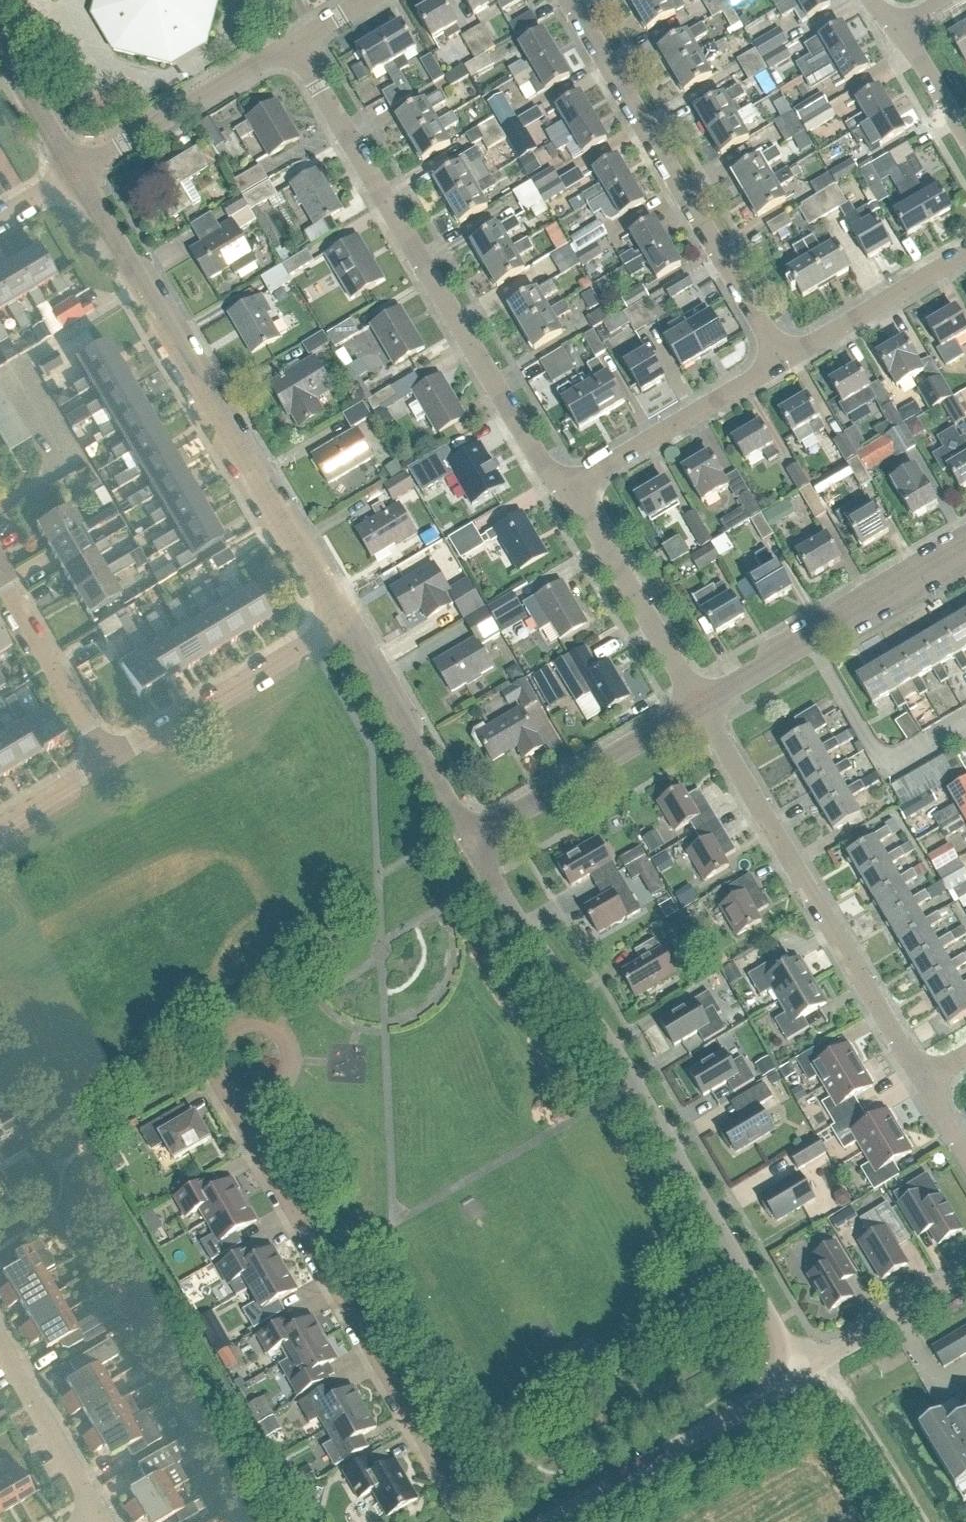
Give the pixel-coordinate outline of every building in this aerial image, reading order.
[(92,16),(113,52),(172,67),(207,46),(219,0),(96,0),(92,16)] [(494,0),(464,0),(474,17),(496,5),(494,0)] [(524,0),(494,0),(496,5),(503,16),(525,3),(524,0)] [(633,10),(651,0),(627,0),(633,10)] [(633,10),(646,32),(674,15),(667,3),(672,0),(651,0),(633,10)] [(722,0),(700,0),(706,10),(722,0)] [(706,10),(712,20),(730,9),(725,0),(722,0),(706,10)] [(733,11),(751,0),(727,0),(733,11)] [(793,0),(771,0),(770,1),(775,11),(793,0)] [(775,11),(781,20),(794,12),(801,24),(829,8),(824,0),(793,0),(775,11)] [(461,33),(458,27),(442,1),(418,15),(434,42),(445,35),(449,41),(461,33)] [(748,11),(752,23),(768,18),(764,5),(748,11)] [(740,25),(731,9),(722,14),(731,30),(740,25)] [(516,37),(538,24),(532,13),(510,27),(516,37)] [(954,32),(965,53),(965,24),(954,32)] [(394,65),(403,60),(417,52),(401,25),(379,38),(394,65)] [(698,56),(691,44),(707,35),(701,25),(658,51),(671,73),(698,56)] [(472,33),(485,55),(495,49),(482,27),(472,33)] [(803,79),(812,74),(853,50),(840,28),(818,41),(824,52),(821,54),(819,52),(795,66),(803,79)] [(485,55),(472,33),(462,39),(475,61),(485,55)] [(514,80),(556,56),(543,33),(519,47),(529,64),(523,67),(521,63),(508,71),(514,80)] [(769,56),(787,45),(780,33),(762,43),(769,56)] [(391,110),(413,96),(394,65),(379,38),(356,52),(372,78),(385,71),(395,88),(382,95),(391,110)] [(698,56),(671,73),(683,94),(711,78),(704,65),(716,58),(717,59),(730,51),(724,42),(714,48),(713,46),(698,56)] [(769,73),(790,60),(784,50),(763,63),(769,73)] [(866,72),(853,50),(803,79),(811,92),(838,76),(843,85),(866,72)] [(742,72),(761,61),(755,51),(736,61),(742,72)] [(474,82),(497,68),(489,55),(466,68),(474,82)] [(540,96),(546,92),(570,79),(556,56),(514,80),(520,90),(532,83),(540,96)] [(434,86),(444,79),(431,57),(421,63),(434,86)] [(761,61),(742,72),(748,82),(767,71),(761,61)] [(463,68),(462,69),(445,79),(451,90),(469,79),(463,68)] [(708,135),(735,118),(728,106),(732,104),(733,104),(744,97),(738,87),(695,113),(708,135)] [(849,137),(890,113),(877,91),(854,104),(864,120),(858,124),(856,120),(844,127),(849,137)] [(438,126),(437,125),(431,114),(446,105),(440,95),(397,121),(410,142),(438,126)] [(518,121),(510,108),(503,96),(487,105),(502,130),(518,121)] [(551,144),(593,119),(580,96),(556,110),(563,123),(545,134),(551,144)] [(792,112),(799,123),(826,107),(820,96),(792,112)] [(779,134),(797,123),(783,99),(773,105),(781,119),(773,124),(779,134)] [(299,141),(277,103),(247,121),(249,124),(236,132),(242,142),(255,134),(269,158),(299,141)] [(807,134),(823,125),(836,118),(829,107),(801,123),(807,134)] [(735,118),(708,135),(720,156),(748,140),(741,127),(745,125),(757,118),(751,109),(735,118)] [(890,113),(849,137),(855,146),(867,139),(865,135),(871,132),(880,148),(903,135),(890,113)] [(438,126),(410,142),(423,164),(450,147),(443,135),(459,126),(453,116),(437,125),(438,126)] [(224,141),(210,119),(199,125),(213,147),(224,141)] [(606,142),(593,119),(551,144),(551,145),(545,148),(552,160),(559,157),(556,153),(569,146),(567,142),(573,139),(582,156),(606,142)] [(519,120),(518,121),(502,130),(501,131),(519,161),(537,150),(519,120)] [(494,121),(476,132),(467,138),(473,148),(482,142),(500,131),(494,121)] [(803,133),(797,123),(779,134),(785,144),(803,133)] [(500,131),(482,142),(488,152),(506,141),(500,131)] [(168,166),(147,179),(172,220),(192,208),(201,203),(189,183),(222,163),(211,144),(169,169),(168,166)] [(913,155),(912,155),(907,146),(889,157),(906,184),(904,185),(929,226),(953,212),(935,181),(920,190),(909,170),(917,163),(913,155)] [(462,167),(434,183),(447,205),(475,188),(490,179),(484,168),(482,166),(485,164),(477,149),(459,160),(462,167)] [(745,197),(772,180),(765,168),(769,165),(770,166),(781,159),(775,149),(732,176),(745,197)] [(519,162),(528,177),(542,169),(533,154),(519,162)] [(594,189),(581,197),(575,200),(581,210),(587,207),(630,182),(616,159),(592,173),(602,190),(596,193),(594,189)] [(852,164),(830,175),(836,185),(858,175),(852,164)] [(242,196),(268,181),(260,167),(234,182),(242,196)] [(772,180),(745,197),(757,219),(785,202),(778,189),(782,187),(801,176),(797,168),(789,173),(788,170),(772,180)] [(887,202),(878,185),(869,168),(859,174),(878,207),(887,202)] [(342,213),(317,171),(291,187),(315,228),(342,213)] [(537,194),(558,181),(552,171),(531,184),(537,194)] [(560,182),(541,193),(546,202),(565,190),(566,192),(585,181),(579,171),(560,182)] [(816,196),(834,186),(828,175),(810,186),(816,196)] [(475,188),(447,205),(460,227),(488,210),(480,198),(496,189),(490,179),(475,188)] [(630,182),(587,207),(593,217),(600,213),(604,219),(611,223),(619,218),(619,219),(643,205),(630,182)] [(251,212),(277,197),(269,183),(243,198),(251,212)] [(518,205),(537,194),(531,184),(512,195),(518,205)] [(929,226),(904,185),(895,190),(902,203),(906,201),(910,206),(893,216),(907,239),(929,226)] [(835,188),(828,193),(817,198),(828,217),(839,211),(845,222),(844,223),(851,235),(867,262),(890,249),(866,209),(855,216),(848,205),(845,207),(835,188)] [(537,194),(518,205),(524,215),(543,204),(537,194)] [(817,198),(807,204),(801,208),(802,209),(799,211),(809,228),(828,217),(817,198)] [(242,199),(224,209),(230,219),(248,208),(242,199)] [(221,240),(194,257),(208,282),(231,268),(235,276),(257,263),(239,233),(257,223),(250,210),(232,221),(215,231),(218,235),(221,240)] [(772,239),(791,228),(785,217),(766,229),(772,239)] [(512,251),(505,240),(521,230),(515,220),(472,246),(484,268),(512,251)] [(571,243),(567,245),(549,256),(556,268),(574,258),(574,257),(596,244),(596,243),(608,236),(599,221),(569,240),(571,243)] [(624,270),(666,245),(653,222),(629,236),(639,253),(633,256),(631,252),(618,260),(624,270)] [(329,247),(344,238),(340,230),(324,238),(329,247)] [(382,282),(357,239),(326,257),(351,300),(382,282)] [(527,241),(512,251),(484,268),(497,290),(525,273),(518,261),(533,251),(527,241)] [(802,246),(826,287),(850,273),(834,247),(821,255),(812,241),(802,246)] [(603,255),(596,244),(574,257),(579,266),(580,265),(582,268),(603,255)] [(680,268),(666,245),(624,270),(629,280),(642,272),(640,268),(646,265),(656,282),(680,268)] [(826,287),(802,246),(792,252),(801,267),(787,275),(802,301),(826,287)] [(40,247),(38,248),(19,259),(37,289),(38,289),(49,282),(58,296),(67,291),(40,247)] [(307,253),(283,267),(290,278),(313,264),(307,253)] [(574,257),(574,258),(556,268),(562,276),(579,266),(574,257)] [(0,270),(0,276),(15,302),(16,302),(29,294),(37,308),(46,303),(38,289),(37,289),(19,259),(0,270)] [(271,297),(290,286),(281,269),(261,280),(271,297)] [(0,276),(0,311),(6,308),(21,332),(30,326),(23,316),(24,315),(16,302),(15,302),(0,276)] [(670,301),(692,288),(686,277),(664,290),(670,301)] [(549,315),(549,314),(542,303),(558,293),(552,284),(509,309),(522,331),(549,315)] [(627,311),(648,299),(642,288),(620,300),(627,311)] [(581,297),(589,311),(600,305),(592,291),(581,297)] [(252,356),(280,339),(266,316),(271,313),(261,296),(228,316),(252,356)] [(62,330),(80,319),(85,316),(73,297),(50,310),(62,330)] [(644,303),(633,309),(646,330),(656,323),(644,303)] [(549,315),(522,331),(534,352),(562,336),(555,324),(570,314),(565,305),(549,314),(549,315)] [(682,320),(687,330),(704,358),(727,345),(705,307),(682,320)] [(633,309),(623,315),(629,325),(635,336),(646,330),(633,309)] [(592,332),(610,321),(604,310),(586,321),(592,332)] [(955,343),(965,337),(965,330),(955,310),(927,327),(940,349),(936,352),(946,369),(964,358),(955,343)] [(423,351),(399,311),(371,328),(394,367),(423,351)] [(629,325),(623,315),(606,326),(611,336),(629,325)] [(53,317),(42,323),(50,337),(61,330),(53,317)] [(704,358),(687,330),(682,320),(667,329),(669,332),(663,336),(666,342),(665,343),(682,371),(704,358)] [(8,339),(2,329),(2,328),(0,324),(0,344),(8,339)] [(335,353),(359,338),(351,324),(327,339),(335,353)] [(605,354),(599,343),(593,333),(583,339),(595,360),(605,354)] [(330,345),(324,336),(323,334),(302,346),(309,358),(330,345)] [(923,374),(916,363),(917,363),(904,341),(876,357),(890,379),(896,390),(923,374)] [(76,390),(121,364),(108,342),(77,360),(88,378),(74,386),(76,390)] [(37,363),(45,376),(64,365),(56,352),(37,363)] [(564,374),(573,369),(562,352),(544,362),(551,373),(559,367),(564,374)] [(641,395),(665,382),(648,353),(625,366),(641,395)] [(287,369),(289,374),(269,386),(288,418),(290,416),(298,430),(323,416),(314,402),(333,391),(314,359),(301,367),(298,363),(287,369)] [(918,363),(929,383),(939,377),(929,359),(918,363)] [(121,364),(76,390),(79,395),(93,387),(101,400),(87,408),(89,412),(133,386),(121,364)] [(607,376),(605,378),(597,365),(588,371),(593,380),(583,386),(602,418),(624,405),(607,376)] [(846,419),(876,401),(856,368),(830,384),(842,406),(839,407),(846,419)] [(414,376),(391,389),(367,403),(373,412),(386,405),(389,409),(389,410),(400,404),(399,402),(422,388),(414,376)] [(427,417),(438,435),(463,420),(439,379),(413,394),(418,403),(409,408),(417,422),(427,417)] [(939,379),(929,385),(917,392),(929,412),(951,399),(939,379)] [(133,386),(89,412),(92,417),(106,409),(113,422),(100,430),(102,434),(146,408),(133,386)] [(557,394),(562,403),(579,432),(602,418),(583,386),(582,386),(585,390),(572,397),(567,388),(557,394)] [(6,397),(0,400),(0,414),(12,407),(6,397)] [(799,447),(815,437),(824,432),(818,421),(819,421),(806,398),(779,414),(793,436),(799,447)] [(954,427),(964,421),(952,401),(942,407),(954,427)] [(372,418),(365,405),(364,404),(343,415),(351,429),(372,418)] [(386,405),(373,412),(382,429),(394,423),(386,410),(389,409),(386,405)] [(892,432),(902,426),(891,406),(880,412),(892,432)] [(0,414),(0,428),(18,417),(12,407),(0,414)] [(146,408),(102,434),(105,438),(118,430),(126,443),(112,451),(115,456),(159,430),(146,408)] [(0,428),(0,433),(4,439),(24,427),(18,417),(0,428)] [(917,420),(905,427),(913,440),(925,433),(917,420)] [(902,426),(892,432),(882,438),(895,460),(916,447),(903,425),(902,426)] [(768,465),(777,459),(771,449),(772,448),(759,426),(732,442),(745,464),(762,454),(768,465)] [(31,439),(24,427),(4,439),(11,451),(31,439)] [(139,465),(125,473),(114,480),(116,484),(128,478),(172,451),(159,430),(115,456),(117,460),(131,452),(139,465)] [(328,485),(373,459),(357,431),(312,458),(328,485)] [(964,439),(959,442),(953,431),(937,441),(943,452),(932,458),(942,474),(947,471),(960,492),(965,488),(965,443),(964,439)] [(857,457),(845,436),(834,443),(845,464),(857,457)] [(442,450),(408,470),(422,493),(453,475),(472,506),(505,487),(497,474),(500,472),(496,464),(492,466),(480,445),(455,460),(453,457),(448,460),(442,450)] [(172,451),(128,478),(116,484),(119,489),(144,474),(152,487),(127,502),(129,506),(185,473),(172,451)] [(728,489),(721,478),(722,478),(709,456),(682,471),(695,494),(695,493),(702,505),(728,489)] [(860,490),(871,484),(857,459),(846,466),(860,490)] [(396,461),(385,468),(392,479),(403,472),(396,461)] [(800,464),(796,467),(808,487),(811,486),(810,485),(812,484),(800,464)] [(851,477),(845,466),(812,484),(810,485),(811,486),(817,497),(851,477)] [(798,493),(808,487),(796,467),(786,473),(798,493)] [(915,470),(904,476),(891,484),(912,520),(936,505),(923,483),(915,470)] [(185,473),(129,506),(132,510),(157,495),(165,508),(131,528),(134,533),(198,495),(185,473)] [(394,504),(415,492),(405,477),(385,489),(394,504)] [(100,482),(91,487),(95,494),(104,489),(100,482)] [(649,523),(678,506),(664,482),(634,499),(649,523)] [(815,522),(825,516),(809,488),(798,495),(815,522)] [(104,509),(113,504),(104,489),(95,494),(104,509)] [(154,521),(134,533),(136,537),(170,517),(177,530),(152,545),(155,550),(211,517),(198,495),(154,521)] [(759,516),(747,495),(738,501),(750,521),(759,516)] [(865,497),(836,515),(841,524),(845,522),(862,550),(887,534),(871,507),(865,497)] [(787,501),(762,515),(770,529),(795,514),(787,501)] [(402,544),(416,536),(399,507),(387,514),(381,504),(372,510),(377,519),(356,532),(371,559),(401,541),(402,544)] [(69,509),(38,527),(51,549),(81,531),(79,527),(69,509)] [(701,550),(711,544),(694,514),(683,520),(701,550)] [(759,516),(750,521),(763,542),(772,536),(760,515),(759,516)] [(545,558),(520,516),(494,532),(485,537),(490,545),(499,540),(519,573),(545,558)] [(211,517),(155,550),(157,553),(183,539),(190,552),(176,560),(182,569),(196,560),(194,557),(224,539),(211,517)] [(81,531),(51,549),(64,571),(94,553),(92,548),(84,535),(98,527),(93,519),(79,527),(81,531)] [(726,551),(740,543),(732,527),(717,534),(726,551)] [(461,561),(484,548),(473,529),(450,542),(461,561)] [(810,580),(840,563),(825,538),(796,555),(810,580)] [(94,553),(64,571),(77,593),(107,575),(105,570),(97,557),(111,549),(106,540),(92,548),(94,553)] [(672,567),(688,558),(678,541),(662,551),(672,567)] [(695,569),(717,556),(711,547),(690,560),(695,569)] [(107,575),(77,593),(90,615),(120,597),(110,579),(124,571),(134,565),(137,570),(148,564),(142,554),(140,550),(118,562),(105,570),(107,575)] [(775,566),(766,551),(755,557),(764,573),(749,582),(764,607),(790,592),(775,566)] [(218,572),(236,562),(230,552),(212,562),(218,572)] [(171,566),(153,577),(159,586),(176,575),(171,566)] [(467,581),(448,592),(433,566),(390,591),(406,618),(421,610),(427,620),(447,609),(448,610),(455,606),(465,621),(484,610),(467,581)] [(226,585),(218,590),(226,604),(230,601),(249,632),(271,619),(252,589),(234,599),(226,585)] [(585,627),(561,586),(523,608),(539,635),(550,628),(559,642),(585,627)] [(729,598),(722,586),(714,590),(713,588),(693,600),(692,599),(691,599),(701,617),(703,615),(716,636),(743,620),(730,598),(729,598)] [(199,589),(190,594),(196,603),(204,617),(209,615),(227,645),(249,632),(230,601),(226,604),(213,612),(205,598),(199,589)] [(525,621),(518,608),(512,598),(488,612),(501,635),(525,621)] [(177,601),(168,606),(174,616),(183,630),(187,628),(205,658),(227,645),(209,615),(204,617),(191,625),(183,611),(177,601)] [(137,605),(127,609),(136,631),(147,627),(137,605)] [(465,621),(475,640),(434,664),(451,694),(492,669),(480,648),(500,636),(484,610),(465,621)] [(155,614),(147,619),(153,629),(161,643),(165,641),(183,671),(205,658),(187,628),(183,630),(170,638),(161,624),(155,614)] [(964,615),(943,628),(959,655),(962,653),(965,651),(965,618),(964,615)] [(115,616),(110,618),(97,626),(104,638),(122,628),(115,616)] [(127,617),(119,622),(131,642),(140,637),(127,617)] [(943,628),(922,640),(938,667),(940,666),(954,658),(962,672),(965,670),(965,661),(962,653),(959,655),(943,628)] [(11,649),(0,631),(0,655),(11,649)] [(140,637),(131,642),(137,651),(139,656),(143,654),(162,684),(183,671),(165,641),(161,643),(148,651),(140,637)] [(938,667),(922,640),(900,653),(916,680),(919,678),(932,671),(941,685),(949,680),(940,666),(938,667)] [(553,666),(576,704),(591,696),(602,715),(630,698),(609,661),(597,668),(585,648),(553,666)] [(137,651),(119,662),(122,667),(140,697),(162,684),(143,654),(139,656),(137,651)] [(900,653),(879,666),(895,693),(898,691),(911,683),(919,697),(927,693),(919,678),(916,680),(900,653)] [(523,676),(518,666),(507,673),(513,682),(523,676)] [(895,693),(879,666),(857,679),(873,706),(890,696),(898,710),(906,705),(898,691),(895,693)] [(560,689),(549,669),(533,678),(543,697),(560,689)] [(519,702),(522,708),(524,711),(537,703),(535,701),(537,699),(525,679),(523,681),(521,679),(515,683),(516,685),(501,693),(509,707),(519,702)] [(14,697),(6,702),(20,726),(25,723),(43,754),(65,741),(47,710),(29,721),(14,697)] [(543,748),(536,737),(536,736),(521,710),(486,731),(484,728),(475,733),(474,739),(480,748),(484,749),(492,763),(517,747),(524,759),(543,748)] [(795,723),(801,735),(782,746),(795,768),(822,752),(820,749),(812,736),(826,727),(822,719),(817,710),(795,723)] [(935,736),(955,727),(949,713),(929,722),(935,736)] [(3,736),(21,767),(43,754),(25,723),(20,726),(7,734),(0,722),(0,738),(3,736)] [(835,739),(839,747),(852,740),(848,732),(835,739)] [(21,767),(3,736),(0,738),(0,779),(21,767)] [(834,741),(820,749),(822,752),(795,768),(808,789),(835,773),(833,770),(825,757),(839,749),(834,741)] [(965,772),(954,751),(943,757),(955,778),(965,772)] [(955,778),(943,757),(933,763),(944,784),(955,778)] [(847,762),(833,770),(835,773),(808,789),(820,810),(847,794),(846,791),(838,778),(852,770),(847,762)] [(934,790),(943,785),(944,784),(933,763),(922,769),(934,790)] [(922,769),(912,775),(924,796),(934,790),(922,769)] [(965,772),(955,778),(944,784),(943,785),(958,810),(953,813),(950,809),(926,823),(932,833),(938,829),(939,830),(965,814),(965,772)] [(847,794),(820,810),(834,832),(860,816),(850,799),(878,783),(873,775),(846,791),(847,794)] [(912,775),(901,781),(913,802),(924,796),(912,775)] [(913,802),(901,781),(891,787),(903,808),(913,802)] [(696,834),(717,822),(699,791),(686,798),(681,790),(658,804),(675,832),(690,824),(696,834)] [(936,804),(930,793),(899,811),(905,822),(936,804)] [(939,830),(945,840),(963,830),(960,826),(965,823),(965,824),(965,814),(939,830)] [(885,825),(887,828),(872,837),(873,840),(847,855),(860,877),(887,861),(885,858),(878,845),(892,836),(891,836),(900,831),(893,820),(885,825)] [(717,822),(696,834),(702,845),(688,853),(705,882),(729,868),(724,860),(736,852),(717,822)] [(664,846),(655,832),(642,840),(651,854),(664,846)] [(577,849),(578,851),(557,863),(571,887),(590,876),(597,887),(618,874),(597,837),(577,849)] [(910,843),(885,858),(887,861),(860,877),(873,898),(900,882),(898,879),(890,866),(915,851),(910,843)] [(936,873),(958,860),(949,845),(927,858),(936,873)] [(651,897),(665,890),(646,858),(626,870),(632,882),(640,877),(651,897)] [(936,873),(948,894),(965,883),(965,873),(958,860),(936,873)] [(900,882),(873,898),(885,919),(912,903),(911,901),(903,887),(928,873),(923,865),(898,879),(900,882)] [(637,905),(619,875),(618,874),(597,887),(604,899),(584,910),(598,934),(626,918),(627,920),(641,912),(637,905)] [(756,914),(769,907),(750,876),(728,889),(737,903),(722,912),(737,937),(761,923),(756,914)] [(965,899),(965,884),(953,892),(960,903),(965,899)] [(936,885),(911,901),(912,903),(885,919),(898,941),(925,925),(923,922),(915,909),(930,900),(929,900),(941,893),(936,885)] [(676,900),(682,911),(695,903),(689,893),(676,900)] [(925,925),(898,941),(911,962),(938,946),(936,943),(928,930),(952,916),(948,908),(923,922),(925,925)] [(669,922),(675,932),(687,924),(682,915),(669,922)] [(911,962),(923,983),(950,967),(949,965),(941,951),(955,943),(965,936),(965,933),(963,928),(936,943),(938,946),(911,962)] [(674,969),(656,939),(635,952),(641,963),(621,974),(635,998),(664,981),(662,977),(674,969)] [(949,965),(950,967),(923,983),(936,1005),(963,989),(961,986),(954,973),(965,965),(965,954),(949,965)] [(778,1003),(813,982),(800,960),(776,974),(770,964),(748,977),(760,997),(771,991),(778,1003)] [(742,979),(734,964),(722,970),(731,986),(742,979)] [(694,978),(697,989),(713,985),(711,974),(694,978)] [(813,982),(778,1003),(785,1015),(775,1021),(787,1042),(809,1029),(803,1019),(826,1005),(813,982)] [(936,1005),(949,1027),(965,1017),(965,983),(961,986),(963,989),(936,1005)] [(709,993),(694,1002),(659,1023),(674,1047),(698,1033),(704,1043),(725,1030),(717,1016),(721,1014),(709,993)] [(748,1020),(741,1008),(726,1016),(734,1029),(748,1020)] [(858,1057),(851,1046),(849,1048),(847,1046),(829,1057),(822,1045),(796,1061),(809,1083),(818,1077),(825,1088),(860,1067),(855,1059),(858,1057)] [(742,1059),(731,1065),(723,1052),(688,1073),(703,1097),(727,1083),(733,1094),(755,1080),(742,1059)] [(777,1071),(769,1058),(755,1066),(762,1080),(777,1071)] [(860,1067),(825,1088),(831,1099),(822,1104),(835,1126),(861,1110),(854,1098),(872,1088),(871,1085),(873,1084),(867,1073),(864,1075),(860,1067)] [(777,1075),(769,1079),(773,1087),(782,1082),(777,1075)] [(731,1104),(739,1118),(721,1129),(724,1134),(721,1135),(724,1144),(730,1151),(733,1149),(736,1153),(773,1132),(758,1107),(772,1099),(764,1084),(731,1104)] [(802,1087),(792,1093),(798,1103),(808,1098),(802,1087)] [(4,1162),(30,1147),(6,1105),(0,1109),(0,1156),(4,1162)] [(210,1140),(196,1115),(191,1118),(185,1106),(141,1131),(152,1151),(165,1144),(175,1160),(210,1140)] [(861,1110),(835,1126),(831,1129),(844,1151),(857,1142),(864,1153),(899,1132),(894,1124),(897,1123),(890,1112),(888,1113),(886,1112),(868,1122),(861,1110)] [(899,1132),(864,1153),(870,1164),(861,1170),(874,1192),(900,1176),(893,1164),(911,1153),(910,1151),(912,1149),(906,1139),(904,1140),(899,1132)] [(789,1155),(798,1171),(826,1154),(816,1139),(789,1155)] [(777,1222),(814,1200),(799,1176),(762,1198),(765,1202),(762,1204),(765,1213),(771,1219),(774,1218),(777,1222)] [(962,1232),(928,1176),(894,1197),(919,1238),(929,1232),(938,1246),(962,1232)] [(207,1222),(242,1202),(236,1192),(239,1191),(233,1180),(213,1191),(207,1181),(176,1199),(186,1217),(200,1210),(207,1222)] [(834,1195),(835,1205),(842,1209),(850,1204),(849,1195),(842,1190),(834,1195)] [(242,1202),(207,1222),(214,1235),(201,1243),(211,1261),(242,1244),(236,1233),(257,1222),(251,1211),(248,1212),(242,1202)] [(887,1204),(860,1221),(870,1238),(860,1244),(882,1281),(907,1265),(897,1249),(909,1241),(887,1204)] [(148,1228),(159,1222),(153,1212),(143,1218),(148,1228)] [(45,1250),(39,1240),(14,1255),(19,1264),(6,1272),(12,1282),(0,1289),(0,1294),(3,1299),(46,1274),(45,1272),(55,1266),(53,1259),(51,1255),(45,1250)] [(822,1269),(808,1278),(829,1312),(853,1298),(844,1283),(855,1277),(834,1244),(814,1256),(822,1269)] [(273,1249),(255,1259),(249,1249),(218,1267),(229,1285),(236,1296),(247,1290),(248,1291),(285,1270),(273,1249)] [(285,1270),(248,1291),(255,1303),(243,1310),(254,1329),(285,1311),(279,1301),(297,1291),(285,1270)] [(57,1292),(46,1274),(3,1299),(8,1307),(22,1299),(28,1309),(57,1292)] [(114,1284),(105,1289),(109,1295),(118,1290),(114,1284)] [(57,1292),(28,1309),(34,1320),(20,1328),(25,1336),(68,1311),(57,1292)] [(132,1300),(122,1306),(129,1318),(139,1312),(132,1300)] [(68,1311),(25,1336),(30,1345),(44,1337),(50,1347),(59,1342),(62,1347),(68,1348),(69,1348),(69,1349),(103,1329),(96,1318),(79,1329),(68,1311)] [(142,1317),(128,1325),(136,1337),(150,1329),(142,1317)] [(289,1360),(324,1339),(312,1318),(294,1329),(288,1318),(257,1336),(268,1355),(282,1347),(289,1360)] [(943,1369),(965,1355),(965,1328),(932,1349),(943,1369)] [(227,1349),(220,1336),(211,1341),(218,1354),(227,1349)] [(291,1385),(298,1396),(329,1378),(323,1368),(337,1360),(324,1339),(289,1360),(278,1366),(290,1386),(291,1385)] [(69,1363),(76,1376),(69,1380),(76,1390),(61,1399),(66,1407),(110,1382),(100,1366),(118,1356),(109,1341),(69,1363)] [(238,1366),(227,1349),(218,1354),(228,1371),(238,1366)] [(185,1385),(177,1370),(164,1378),(172,1392),(185,1385)] [(240,1378),(234,1382),(238,1389),(245,1385),(240,1378)] [(120,1400),(110,1382),(66,1407),(71,1415),(85,1407),(91,1417),(120,1400)] [(327,1430),(364,1408),(353,1388),(339,1396),(333,1385),(299,1405),(310,1423),(320,1418),(327,1430)] [(120,1400),(91,1417),(97,1427),(83,1436),(88,1444),(131,1419),(131,1418),(140,1413),(129,1395),(120,1400)] [(273,1415),(264,1398),(247,1407),(256,1424),(273,1415)] [(364,1408),(327,1430),(334,1442),(324,1448),(335,1467),(369,1447),(362,1436),(376,1428),(364,1408)] [(131,1419),(88,1444),(93,1453),(107,1444),(113,1455),(127,1447),(132,1456),(162,1439),(145,1411),(131,1419)] [(192,1429),(206,1422),(199,1411),(186,1418),(192,1429)] [(920,1428),(963,1501),(965,1500),(965,1415),(948,1426),(941,1415),(920,1428)] [(259,1426),(267,1439),(281,1431),(273,1418),(259,1426)] [(139,1499),(124,1507),(129,1515),(173,1490),(162,1472),(177,1463),(193,1454),(188,1445),(192,1443),(188,1437),(138,1465),(146,1479),(132,1487),(139,1499)] [(226,1445),(217,1450),(223,1460),(232,1455),(226,1445)] [(388,1517),(417,1500),(395,1462),(376,1473),(368,1459),(344,1473),(359,1499),(373,1491),(380,1503),(373,1507),(379,1517),(385,1513),(388,1517)] [(0,1462),(0,1474),(17,1504),(35,1494),(21,1469),(10,1475),(2,1461),(0,1462)] [(299,1491),(317,1481),(309,1466),(290,1476),(299,1491)] [(0,1474),(0,1514),(17,1504),(0,1474)] [(325,1492),(308,1489),(304,1505),(321,1509),(325,1492)] [(129,1515),(133,1521),(137,1521),(144,1518),(146,1521),(162,1521),(168,1518),(170,1521),(182,1521),(198,1513),(198,1512),(204,1508),(199,1499),(193,1503),(183,1508),(173,1490),(129,1515)] [(212,1521),(210,1521),(227,1521),(222,1514),(212,1520),(212,1521)]
